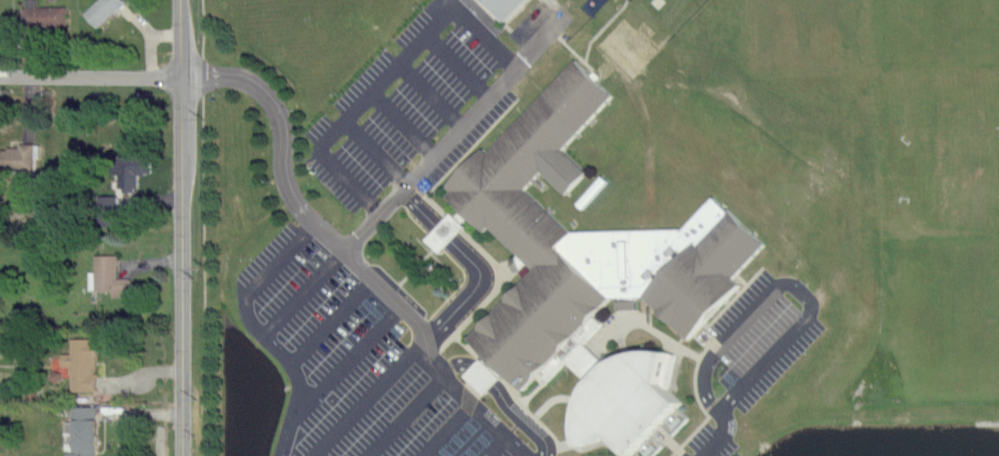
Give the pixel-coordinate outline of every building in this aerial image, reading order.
[(82,13),(94,0),(126,0),(127,1),(100,30),(82,13)] [(501,22),(478,0),(522,0),(501,22)] [(21,6),(21,26),(66,25),(66,6),(21,6)] [(449,191),(534,271),(470,339),(488,356),(470,375),(483,388),(579,370),(586,378),(577,445),(622,437),(641,455),(691,401),(672,382),(677,348),(606,360),(588,343),(613,295),(623,305),(651,300),(690,337),(773,247),(716,194),(695,217),(579,238),(526,188),(542,171),(567,194),(584,176),(587,170),(564,148),(615,94),(574,57),(449,191)] [(33,168),(33,142),(18,142),(18,148),(6,148),(6,151),(0,151),(0,167),(33,168)] [(110,159),(111,175),(150,174),(149,155),(118,155),(118,159),(110,159)] [(97,195),(97,225),(116,225),(116,195),(97,195)] [(474,219),(461,207),(431,239),(444,252),(474,219)] [(95,254),(95,290),(111,290),(111,298),(130,298),(130,278),(117,278),(117,254),(95,254)] [(70,338),(98,338),(98,390),(70,390),(70,382),(52,382),(52,357),(70,357),(70,338)] [(65,455),(97,455),(97,395),(77,395),(77,406),(70,406),(70,452),(65,454),(65,455)] [(614,439),(631,455),(636,451),(618,435),(614,439)]
